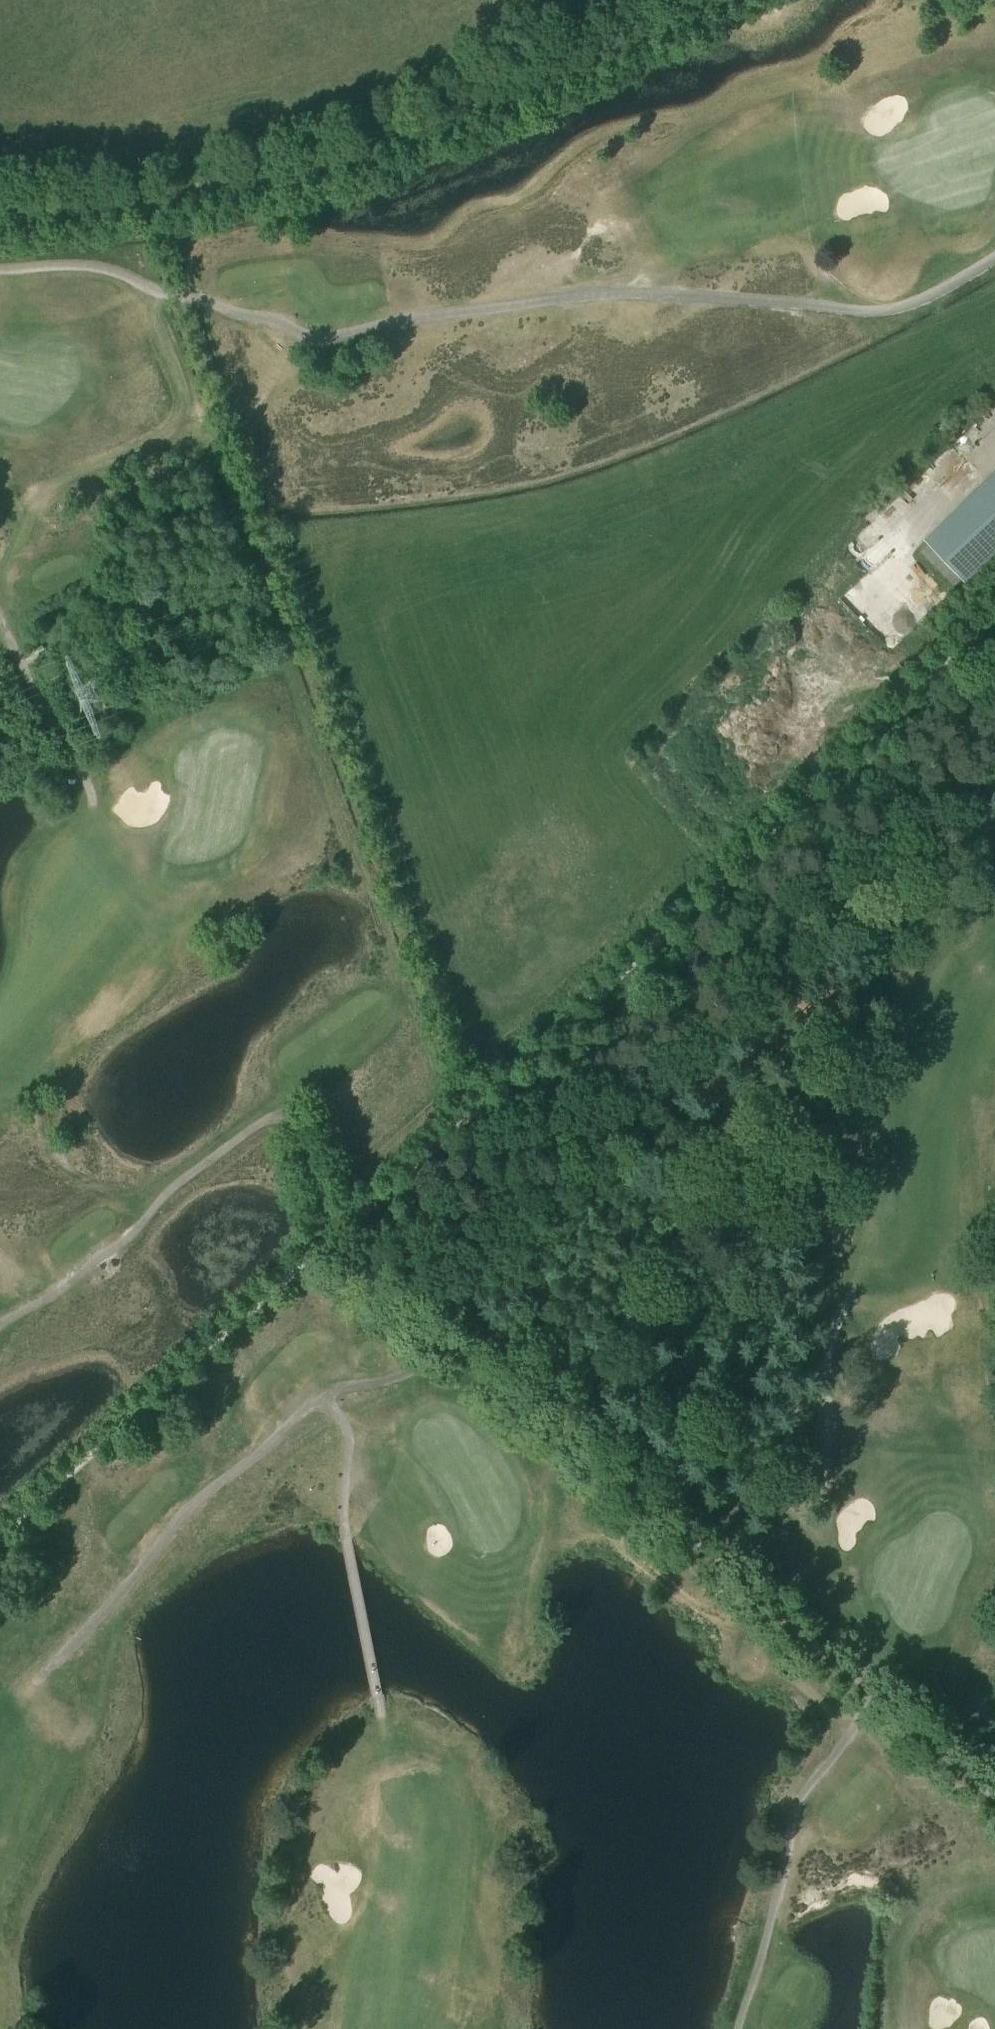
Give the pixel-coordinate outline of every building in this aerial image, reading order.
[(965,580),(994,552),(994,475),(927,540),(965,580)]
